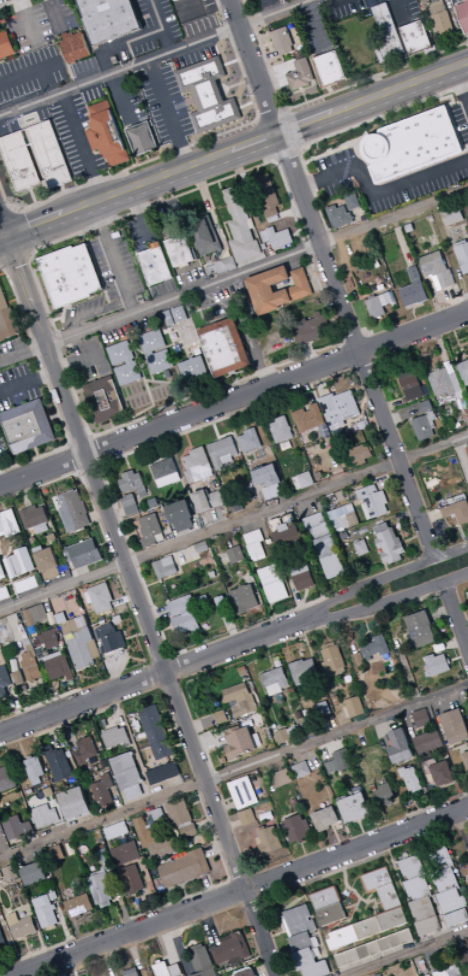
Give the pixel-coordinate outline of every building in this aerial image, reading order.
[(86,18),(80,0),(123,0),(133,0),(144,29),(95,47),(85,19),(86,18)] [(181,3),(189,0),(196,0),(200,11),(186,16),(181,3)] [(432,8),(432,4),(444,0),(445,4),(432,8)] [(464,1),(467,0),(467,33),(466,34),(456,6),(465,3),(464,1)] [(387,2),(408,58),(396,63),(394,57),(385,61),(378,43),(385,41),(372,8),(387,2)] [(433,16),(430,9),(432,8),(445,4),(448,11),(433,16)] [(437,32),(432,16),(433,16),(448,11),(448,10),(455,31),(442,35),(440,31),(437,32)] [(423,19),(434,47),(409,56),(399,28),(423,19)] [(277,52),(270,32),(287,26),(294,45),(292,46),(294,51),(280,56),(278,51),(277,52)] [(16,54),(0,60),(0,33),(7,30),(16,54)] [(60,43),(64,41),(62,34),(67,32),(68,35),(73,33),(74,35),(83,32),(91,55),(68,64),(60,43)] [(313,58),(325,54),(338,50),(348,78),(337,81),(337,83),(327,87),(323,88),(313,58)] [(175,72),(220,55),(228,76),(223,78),(223,79),(221,80),(222,81),(219,82),(225,99),(228,98),(228,99),(230,98),(230,99),(235,97),(243,118),(198,135),(190,114),(193,113),(193,112),(198,110),(192,96),(190,91),(186,93),(186,92),(183,93),(175,72)] [(298,70),(294,61),(307,57),(315,80),(310,82),(311,84),(301,88),(292,91),(286,74),(289,72),(290,73),(298,70)] [(111,168),(106,154),(103,155),(100,149),(93,151),(86,131),(93,129),(91,122),(94,121),(88,107),(109,100),(131,160),(111,168)] [(376,187),(367,162),(369,159),(364,154),(362,149),(363,143),(367,138),(373,135),(379,136),(379,131),(386,128),(448,106),(448,107),(466,155),(376,187)] [(28,129),(51,120),(74,181),(51,190),(28,129)] [(126,129),(149,120),(159,148),(136,157),(126,129)] [(22,131),(20,125),(26,123),(28,128),(22,131)] [(4,156),(0,146),(0,139),(22,131),(41,183),(29,187),(17,192),(10,173),(4,156)] [(267,219),(252,180),(260,177),(270,174),(281,206),(277,207),(280,214),(267,219)] [(238,264),(230,242),(235,240),(229,222),(235,220),(229,206),(223,191),(238,185),(251,220),(248,221),(255,241),(258,240),(264,254),(238,264)] [(356,191),(361,207),(349,211),(344,196),(356,191)] [(337,205),(338,208),(346,206),(349,213),(352,212),(353,217),(355,216),(356,219),(354,219),(355,222),(336,229),(335,226),(333,227),(327,208),(337,205)] [(440,211),(459,205),(464,220),(446,227),(440,211)] [(202,257),(189,221),(209,213),(223,249),(202,257)] [(273,248),(265,227),(274,224),(276,230),(289,226),(291,233),(294,240),(273,248)] [(167,242),(187,234),(197,260),(177,268),(167,242)] [(467,242),(467,273),(463,275),(454,248),(455,247),(454,244),(466,240),(467,242)] [(138,254),(153,249),(151,245),(161,242),(174,278),(151,287),(138,254)] [(39,259),(74,246),(75,248),(88,243),(105,290),(92,295),(93,297),(64,308),(58,310),(42,268),(39,259)] [(419,259),(440,251),(447,270),(449,269),(455,285),(442,290),(437,276),(433,277),(432,275),(429,276),(426,277),(419,259)] [(206,268),(216,264),(215,263),(234,256),(238,267),(237,268),(237,269),(230,271),(230,270),(219,274),(219,273),(209,276),(206,268)] [(248,280),(287,265),(292,279),(274,286),(277,293),(289,289),(294,302),(281,307),(282,309),(261,317),(248,280)] [(416,266),(429,302),(407,311),(399,290),(413,285),(407,269),(416,266)] [(290,288),(296,286),(291,272),(304,267),(308,278),(314,294),(295,301),(290,288)] [(5,341),(0,343),(0,282),(10,308),(12,308),(22,333),(5,340),(5,341)] [(369,286),(375,284),(377,290),(372,292),(369,286)] [(365,301),(379,296),(386,315),(372,320),(365,301)] [(171,310),(183,305),(189,320),(177,324),(171,310)] [(163,313),(170,310),(175,324),(168,327),(163,313)] [(300,347),(294,331),(307,326),(305,322),(316,318),(314,313),(321,311),(322,315),(325,314),(333,334),(329,336),(300,347)] [(199,331),(235,317),(253,366),(217,379),(199,331)] [(168,349),(175,367),(153,375),(146,357),(149,356),(148,354),(145,355),(139,336),(161,328),(167,347),(154,352),(154,354),(168,349)] [(107,348),(129,340),(135,359),(134,359),(134,361),(136,361),(143,379),(121,387),(114,369),(127,364),(126,362),(113,367),(107,348)] [(202,356),(209,375),(186,384),(178,365),(202,356)] [(464,362),(467,360),(467,385),(464,387),(456,365),(464,362)] [(427,374),(435,371),(435,370),(440,368),(440,370),(446,368),(448,375),(455,393),(455,394),(453,395),(448,396),(447,392),(435,396),(427,374)] [(448,375),(455,373),(461,390),(460,391),(455,393),(448,375)] [(400,380),(406,378),(410,376),(416,374),(421,387),(424,396),(408,402),(400,380)] [(84,387),(112,376),(127,414),(110,420),(98,425),(85,389),(84,387)] [(421,387),(427,384),(431,395),(424,398),(424,396),(421,387)] [(332,431),(319,399),(334,394),(335,396),(352,390),(361,414),(344,421),(346,425),(332,431)] [(460,391),(463,397),(455,400),(453,395),(455,394),(455,393),(460,391)] [(14,456),(0,417),(0,414),(42,398),(57,440),(14,456)] [(418,404),(429,400),(433,410),(422,414),(418,404)] [(292,413),(305,409),(306,413),(311,411),(309,407),(318,403),(326,424),(300,434),(292,413)] [(425,416),(424,414),(433,410),(437,419),(432,420),(435,427),(432,429),(426,415),(425,416)] [(411,421),(425,416),(426,415),(432,429),(434,436),(422,440),(419,441),(411,421)] [(277,444),(269,425),(277,422),(276,419),(286,416),(290,426),(290,427),(291,427),(292,430),(291,431),(294,438),(277,444)] [(361,422),(367,419),(370,426),(364,429),(361,422)] [(244,453),(238,437),(245,435),(244,432),(255,428),(262,446),(252,450),(244,453)] [(217,472),(217,471),(207,446),(232,436),(239,454),(232,457),(231,455),(221,458),(224,464),(225,469),(217,472)] [(289,441),(292,448),(283,451),(280,445),(289,441)] [(354,466),(348,451),(367,443),(368,446),(371,452),(373,456),(365,459),(366,463),(360,465),(359,464),(354,466)] [(190,485),(185,473),(187,472),(183,459),(192,455),(190,452),(204,446),(212,468),(212,470),(211,470),(200,475),(202,480),(190,485)] [(262,446),(266,457),(256,460),(254,455),(252,450),(262,446)] [(252,450),(254,455),(246,458),(244,453),(252,450)] [(221,458),(224,464),(233,461),(232,457),(231,455),(221,458)] [(159,489),(156,481),(151,466),(173,458),(181,481),(159,489)] [(253,473),(276,464),(283,483),(279,485),(269,489),(268,487),(267,483),(259,487),(253,473)] [(123,494),(118,481),(123,479),(122,475),(131,472),(134,470),(135,475),(140,473),(145,485),(149,496),(140,499),(137,489),(123,494)] [(211,470),(213,475),(202,480),(200,475),(211,470)] [(297,476),(310,471),(314,483),(315,485),(302,489),(302,488),(297,476)] [(321,472),(324,479),(317,482),(314,474),(321,472)] [(297,476),(292,478),(296,490),(302,488),(297,476)] [(363,498),(359,499),(358,497),(356,491),(375,484),(376,488),(378,492),(363,498)] [(279,485),(283,495),(269,500),(268,498),(266,499),(262,489),(268,487),(269,489),(279,485)] [(67,533),(58,509),(62,508),(58,496),(78,489),(82,502),(84,501),(89,513),(87,514),(91,524),(67,533)] [(201,515),(193,495),(206,490),(206,491),(211,502),(213,509),(213,510),(201,515)] [(213,502),(211,502),(213,509),(225,505),(220,491),(210,494),(213,502)] [(370,519),(365,503),(363,498),(378,492),(383,491),(388,503),(384,505),(387,513),(370,519)] [(444,500),(450,498),(448,491),(442,494),(444,500)] [(140,513),(127,517),(121,500),(124,499),(123,496),(126,495),(127,496),(132,494),(133,496),(134,495),(140,513)] [(466,496),(467,501),(467,522),(458,526),(457,527),(454,518),(452,519),(451,516),(445,518),(439,502),(456,496),(457,499),(466,496)] [(240,498),(241,502),(244,510),(233,514),(231,509),(228,502),(240,498)] [(178,533),(175,525),(172,526),(165,508),(187,500),(194,518),(192,519),(195,527),(178,533)] [(370,519),(366,520),(361,505),(365,503),(370,519)] [(19,511),(36,505),(37,509),(43,506),(49,521),(26,530),(19,511)] [(5,534),(0,536),(0,514),(1,514),(1,513),(5,511),(13,508),(22,532),(7,538),(5,534)] [(325,522),(321,512),(302,519),(307,530),(309,529),(320,525),(320,524),(325,522)] [(354,512),(345,515),(345,516),(349,527),(349,528),(359,524),(354,512)] [(139,520),(156,513),(163,533),(162,534),(164,540),(158,542),(158,543),(150,546),(150,547),(144,549),(141,540),(144,539),(140,529),(142,528),(139,521),(139,520)] [(279,553),(268,521),(291,513),(303,544),(279,553)] [(345,516),(337,519),(341,530),(349,527),(345,516)] [(330,534),(325,522),(320,524),(320,525),(309,529),(313,540),(330,534)] [(397,538),(399,537),(401,543),(405,552),(400,555),(402,560),(389,565),(388,562),(385,563),(381,554),(384,553),(382,548),(379,549),(376,540),(378,538),(374,528),(387,523),(390,529),(393,527),(397,538)] [(260,542),(264,541),(260,529),(244,535),(247,545),(260,541),(260,542)] [(56,540),(54,532),(44,536),(47,543),(56,540)] [(337,552),(333,541),(335,539),(333,533),(330,534),(313,540),(320,559),(337,552)] [(67,548),(93,538),(97,547),(98,549),(99,548),(103,558),(75,569),(67,548)] [(353,543),(363,539),(368,553),(358,557),(353,543)] [(194,545),(206,541),(209,549),(198,553),(194,545)] [(265,555),(260,542),(260,541),(247,545),(247,546),(252,560),(254,559),(265,555)] [(226,550),(228,550),(240,545),(245,559),(231,564),(226,550)] [(3,560),(15,555),(14,551),(20,549),(27,546),(36,569),(29,572),(22,574),(19,575),(20,576),(10,580),(3,560)] [(34,553),(35,553),(54,546),(61,566),(57,567),(61,576),(45,582),(42,573),(41,573),(34,553)] [(196,554),(208,550),(211,556),(199,561),(196,554)] [(320,559),(337,552),(342,565),(345,564),(349,574),(329,581),(320,559)] [(152,563),(164,559),(172,556),(178,572),(161,579),(159,580),(152,563)] [(307,562),(309,570),(293,576),(290,569),(307,562)] [(276,563),(282,579),(264,586),(258,570),(276,563)] [(309,570),(315,585),(298,591),(293,576),(309,570)] [(14,584),(35,576),(39,586),(18,594),(14,584)] [(282,579),(289,597),(271,604),(264,586),(282,579)] [(107,582),(114,601),(111,602),(111,604),(113,609),(97,615),(93,603),(89,592),(88,589),(107,582)] [(230,592),(240,588),(239,587),(246,584),(246,586),(251,584),(260,606),(248,610),(248,612),(239,616),(230,592)] [(10,597),(0,601),(0,588),(6,586),(10,597)] [(89,592),(84,593),(88,604),(93,603),(89,592)] [(168,603),(192,594),(198,612),(195,613),(200,627),(177,635),(174,626),(171,619),(173,618),(171,610),(168,603)] [(223,595),(231,616),(223,619),(215,598),(223,595)] [(22,611),(43,604),(48,618),(37,623),(37,624),(28,628),(23,615),(22,611)] [(412,633),(406,617),(425,611),(427,610),(433,624),(432,625),(412,632),(412,633)] [(64,635),(60,624),(84,615),(88,627),(64,635)] [(103,637),(99,627),(112,623),(113,627),(115,627),(117,632),(116,632),(103,637)] [(418,649),(412,633),(412,632),(432,625),(438,642),(418,649)] [(76,671),(63,636),(64,635),(88,627),(88,626),(94,641),(87,643),(95,664),(94,665),(76,671)] [(41,633),(54,628),(61,645),(45,651),(42,644),(39,645),(36,637),(42,634),(41,633)] [(122,649),(107,654),(101,638),(103,637),(116,632),(122,649)] [(366,659),(362,647),(370,644),(376,641),(375,639),(375,637),(385,633),(392,653),(382,657),(380,654),(372,657),(374,661),(370,662),(368,659),(366,659)] [(324,650),(323,646),(335,642),(336,645),(324,650)] [(434,646),(443,642),(445,646),(446,650),(437,653),(434,646)] [(321,651),(324,650),(336,645),(338,645),(346,667),(330,673),(321,651)] [(30,651),(33,658),(35,657),(42,677),(28,682),(20,662),(25,660),(23,654),(30,651)] [(361,652),(365,664),(358,667),(354,655),(361,652)] [(43,661),(49,659),(48,657),(53,654),(54,657),(65,653),(72,673),(61,677),(51,681),(43,661)] [(426,658),(436,654),(437,657),(446,654),(452,670),(433,677),(433,676),(428,665),(426,658)] [(290,665),(304,659),(304,661),(304,662),(314,658),(321,678),(298,686),(297,685),(290,666),(290,665)] [(8,697),(0,700),(0,667),(5,665),(13,685),(7,687),(5,688),(7,693),(6,693),(8,697)] [(428,665),(423,667),(427,678),(433,676),(428,665)] [(281,689),(279,683),(266,688),(261,675),(272,671),(271,669),(275,668),(276,669),(283,667),(283,668),(290,686),(281,689)] [(20,671),(24,683),(16,686),(15,683),(13,683),(10,674),(20,671)] [(232,710),(235,719),(243,716),(243,715),(254,711),(253,709),(256,708),(255,704),(254,704),(246,683),(222,691),(224,695),(227,703),(236,700),(239,708),(232,710)] [(279,683),(281,689),(282,692),(270,697),(266,688),(279,683)] [(386,689),(390,701),(402,697),(397,685),(386,689)] [(288,690),(294,687),(296,693),(290,695),(288,690)] [(275,695),(283,693),(285,701),(278,703),(275,695)] [(364,715),(358,697),(344,701),(349,719),(364,715)] [(314,706),(327,701),(332,714),(318,719),(314,706)] [(164,725),(159,713),(156,704),(138,711),(145,732),(164,725)] [(412,713),(426,708),(431,724),(418,729),(412,713)] [(464,716),(467,728),(467,740),(453,746),(444,723),(442,717),(442,716),(461,708),(461,710),(464,716)] [(224,710),(229,721),(218,725),(216,719),(214,714),(224,710)] [(169,739),(150,746),(145,732),(164,725),(166,731),(169,739)] [(230,761),(225,747),(231,745),(230,741),(228,734),(227,731),(242,726),(243,729),(250,727),(258,749),(237,757),(238,758),(230,761)] [(102,732),(118,727),(119,729),(125,727),(131,743),(127,745),(126,742),(108,749),(103,737),(104,737),(102,732)] [(275,733),(288,728),(292,741),(279,746),(277,741),(276,741),(274,737),(276,736),(275,733)] [(390,748),(395,746),(390,733),(404,728),(415,758),(396,765),(390,748)] [(413,738),(437,730),(443,747),(430,752),(432,757),(421,761),(413,738)] [(86,737),(86,738),(91,737),(98,755),(85,759),(86,763),(79,766),(75,755),(81,753),(77,742),(82,740),(82,739),(86,737)] [(169,739),(172,748),(175,754),(156,761),(150,746),(169,739)] [(63,749),(70,767),(71,767),(72,771),(73,776),(55,784),(51,774),(52,774),(46,756),(42,757),(40,749),(52,745),(54,752),(63,749)] [(332,754),(348,748),(354,767),(339,772),(339,771),(332,754)] [(467,775),(467,750),(460,753),(467,775)] [(109,760),(130,752),(130,753),(133,752),(134,755),(133,756),(137,767),(114,775),(109,760)] [(23,761),(26,761),(38,756),(45,775),(39,777),(42,783),(33,787),(25,765),(23,761)] [(438,785),(438,786),(430,785),(423,766),(425,762),(435,758),(437,759),(439,764),(431,767),(437,783),(438,785)] [(146,772),(176,761),(181,775),(180,776),(151,786),(146,772)] [(292,767),(306,761),(311,774),(298,780),(292,767)] [(431,767),(439,764),(448,761),(455,781),(441,787),(439,787),(438,785),(437,783),(431,767)] [(17,787),(0,793),(0,768),(9,765),(17,787)] [(25,765),(15,769),(24,794),(34,790),(33,787),(25,765)] [(114,775),(137,767),(142,780),(143,779),(144,783),(121,792),(114,775)] [(399,770),(406,767),(407,769),(414,767),(423,789),(418,791),(412,794),(410,794),(404,778),(402,779),(399,770)] [(275,789),(269,776),(288,768),(293,782),(275,789)] [(97,809),(112,804),(108,790),(113,789),(108,774),(99,777),(101,783),(90,787),(97,809)] [(228,784),(249,776),(259,803),(239,810),(236,805),(234,798),(228,784)] [(378,787),(389,782),(395,798),(391,799),(393,803),(386,806),(384,803),(381,805),(375,791),(379,790),(378,787)] [(82,787),(91,812),(68,821),(58,795),(82,787)] [(339,802),(363,793),(372,816),(359,821),(348,825),(339,802)] [(185,798),(193,821),(174,828),(165,805),(185,798)] [(291,805),(297,803),(298,802),(303,813),(296,816),(294,812),(292,806),(291,805)] [(47,804),(50,810),(55,808),(60,821),(37,830),(30,811),(47,804)] [(312,815),(334,806),(341,822),(330,826),(331,827),(331,829),(320,834),(312,815)] [(161,808),(167,823),(155,827),(150,812),(161,808)] [(238,813),(252,808),(257,822),(243,827),(241,822),(238,813)] [(1,821),(19,815),(22,825),(30,822),(35,835),(19,841),(18,838),(9,841),(1,821)] [(283,822),(301,815),(304,820),(307,819),(313,835),(310,837),(303,839),(304,841),(298,844),(297,842),(291,844),(283,822)] [(133,823),(143,819),(145,823),(148,822),(150,828),(153,828),(157,839),(155,839),(154,835),(146,838),(148,845),(147,845),(142,847),(133,823)] [(124,821),(128,831),(125,832),(126,834),(119,837),(109,840),(105,829),(124,821)] [(194,823),(198,835),(184,840),(179,829),(192,824),(194,823)] [(256,830),(265,826),(266,829),(274,826),(283,847),(262,855),(258,844),(256,839),(259,837),(256,830)] [(146,838),(154,835),(155,839),(156,842),(148,845),(146,838)] [(134,841),(141,858),(116,867),(109,850),(122,845),(134,841)] [(436,873),(428,851),(447,844),(456,868),(454,869),(453,867),(436,873)] [(60,845),(65,858),(52,863),(47,850),(60,845)] [(106,848),(110,859),(101,862),(97,851),(106,848)] [(188,853),(202,848),(211,872),(180,883),(165,889),(157,867),(189,855),(188,853)] [(409,881),(408,877),(405,878),(403,873),(401,874),(399,869),(402,868),(400,863),(400,862),(419,855),(427,876),(425,877),(425,875),(409,881)] [(42,861),(48,880),(27,888),(20,869),(42,861)] [(16,864),(21,877),(20,877),(6,882),(1,869),(16,864)] [(135,864),(145,889),(127,896),(118,870),(135,864)] [(378,889),(379,891),(373,893),(369,895),(362,876),(389,866),(390,869),(389,870),(394,883),(378,889)] [(437,896),(430,876),(436,873),(453,867),(454,869),(460,887),(457,888),(437,896)] [(107,871),(111,883),(107,884),(113,899),(110,900),(111,906),(101,909),(99,905),(96,906),(87,879),(107,871)] [(414,902),(413,897),(410,898),(404,883),(409,881),(425,875),(425,877),(433,897),(430,898),(430,896),(414,902)] [(5,883),(6,882),(20,877),(25,891),(18,894),(17,892),(9,895),(5,883)] [(386,912),(379,891),(378,889),(394,883),(402,906),(386,912)] [(311,898),(310,899),(308,895),(335,885),(339,895),(342,902),(340,902),(316,911),(311,898)] [(465,896),(467,904),(467,906),(445,915),(437,896),(457,888),(461,898),(465,896)] [(47,892),(54,889),(58,899),(51,901),(48,894),(48,895),(47,892)] [(48,895),(48,894),(51,901),(52,905),(55,904),(57,909),(54,910),(59,923),(42,929),(32,900),(48,895)] [(87,894),(93,910),(80,915),(82,917),(73,921),(71,921),(64,902),(87,894)] [(419,923),(417,918),(415,919),(413,913),(410,904),(414,902),(430,896),(430,898),(437,916),(419,923)] [(340,902),(346,918),(322,927),(316,911),(340,902)] [(293,938),(284,913),(308,904),(312,917),(309,918),(310,921),(313,920),(318,931),(310,934),(309,932),(293,938)] [(4,919),(0,909),(0,906),(2,906),(6,905),(9,906),(11,907),(14,909),(15,911),(16,913),(17,912),(20,921),(23,929),(12,933),(10,933),(5,918),(4,919)] [(384,933),(379,919),(378,919),(377,917),(377,916),(386,912),(402,906),(403,906),(405,909),(403,910),(408,924),(384,933)] [(465,909),(467,916),(467,922),(449,928),(445,916),(465,909)] [(416,924),(419,923),(437,916),(443,930),(421,938),(416,924)] [(32,917),(37,932),(23,937),(14,940),(12,933),(23,929),(20,921),(32,917)] [(354,926),(377,917),(378,919),(379,919),(384,933),(360,942),(360,941),(354,926)] [(332,952),(328,941),(332,939),(330,934),(354,926),(360,941),(332,952)] [(335,956),(409,929),(414,941),(339,968),(335,956)] [(210,950),(221,946),(219,939),(231,935),(230,934),(237,932),(237,933),(241,931),(243,935),(251,957),(241,960),(242,961),(230,966),(228,961),(216,966),(210,950)] [(295,954),(290,939),(293,938),(309,932),(310,934),(311,939),(315,948),(315,949),(312,950),(312,948),(295,954)] [(311,939),(316,937),(320,946),(315,948),(311,939)] [(204,943),(187,949),(196,975),(192,975),(215,975),(204,943)] [(457,951),(467,946),(467,965),(464,967),(457,951)] [(333,973),(325,975),(304,975),(302,971),(297,973),(291,955),(295,954),(312,948),(312,950),(313,950),(316,959),(318,963),(326,960),(330,969),(331,969),(333,973)] [(313,950),(318,948),(321,956),(317,958),(316,959),(313,950)] [(166,961),(172,975),(157,975),(153,966),(157,965),(156,962),(161,960),(162,963),(166,961)] [(434,975),(460,975),(456,965),(433,973),(434,975)] [(136,967),(140,975),(124,975),(123,973),(136,967)]
